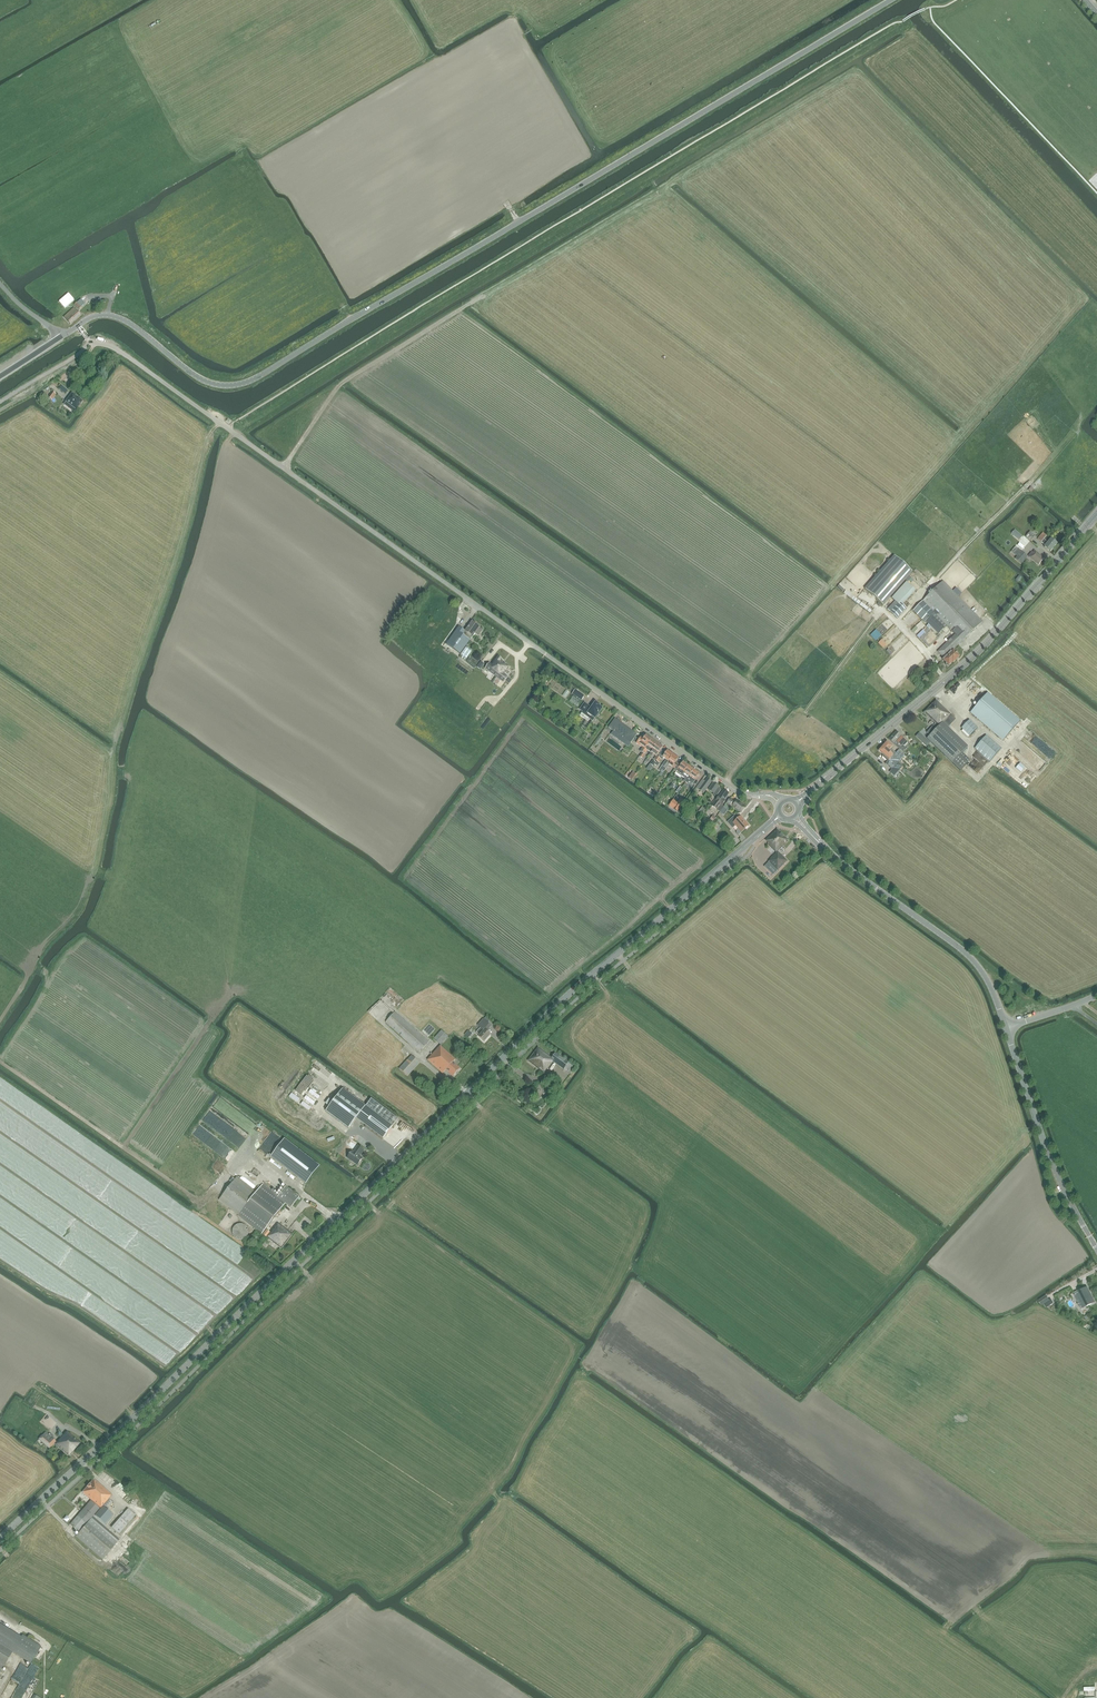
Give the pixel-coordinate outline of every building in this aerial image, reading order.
[(77,302),(74,305),(79,310),(85,304),(81,300),(78,303),(77,302)] [(74,308),(64,317),(70,324),(81,315),(74,308)] [(63,379),(66,382),(72,377),(69,374),(63,379)] [(52,391),(47,397),(52,400),(56,395),(52,391)] [(71,393),(66,402),(76,409),(82,401),(71,393)] [(1031,541),(1035,535),(1030,531),(1026,536),(1031,541)] [(1045,545),(1044,547),(1050,552),(1057,544),(1051,539),(1047,543),(1044,539),(1047,536),(1043,533),(1037,539),(1041,542),(1045,545)] [(1019,549),(1014,554),(1017,556),(1015,558),(1021,564),(1028,557),(1021,551),(1019,549)] [(1034,551),(1029,557),(1038,566),(1044,559),(1034,551)] [(865,589),(883,605),(912,572),(894,556),(865,589)] [(946,665),(947,666),(948,665),(949,666),(952,663),(953,663),(959,657),(953,651),(962,641),(963,641),(982,622),(943,581),(922,601),(923,602),(919,606),(913,612),(924,623),(925,621),(939,634),(945,627),(946,626),(948,627),(952,632),(955,634),(951,638),(937,652),(941,656),(943,659),(942,659),(946,663),(945,663),(945,664),(945,665),(946,665)] [(892,598),(898,604),(890,612),(897,618),(906,608),(903,605),(916,590),(906,582),(892,598)] [(475,634),(479,628),(472,622),(465,631),(460,628),(465,621),(452,612),(430,643),(443,652),(445,649),(458,658),(475,634)] [(504,659),(510,652),(510,651),(503,645),(497,654),(495,653),(491,658),(489,661),(493,664),(495,662),(501,666),(506,660),(504,659)] [(467,646),(461,654),(467,659),(472,651),(467,646)] [(506,660),(501,666),(511,673),(515,668),(511,665),(514,661),(513,661),(516,657),(511,653),(510,652),(504,659),(506,660)] [(500,680),(496,677),(492,683),(496,686),(500,680)] [(575,690),(572,694),(581,700),(584,696),(575,690)] [(1004,740),(1020,722),(987,694),(971,712),(1004,740)] [(956,719),(936,700),(924,713),(935,724),(927,732),(930,735),(927,738),(960,771),(968,762),(960,755),(968,747),(948,728),(956,719)] [(595,719),(597,716),(603,708),(600,706),(601,705),(595,701),(591,707),(584,702),(579,709),(585,714),(586,713),(587,714),(587,715),(590,717),(589,718),(593,721),(594,719),(595,719)] [(637,734),(615,718),(608,727),(613,731),(612,733),(629,746),(637,734)] [(962,728),(969,736),(977,728),(969,720),(962,728)] [(903,747),(902,746),(903,745),(904,746),(907,743),(907,741),(896,731),(888,740),(894,745),(901,750),(903,747)] [(916,736),(927,747),(930,743),(919,733),(916,736)] [(643,751),(651,739),(645,735),(640,742),(644,744),(640,750),(643,751)] [(1001,748),(986,735),(975,748),(990,761),(1001,748)] [(651,753),(657,744),(651,739),(643,751),(645,753),(647,750),(651,753)] [(882,747),(900,761),(904,756),(898,750),(896,753),(891,749),(893,747),(887,741),(882,747)] [(657,744),(651,753),(649,756),(651,757),(653,754),(656,756),(654,759),(657,761),(659,758),(658,758),(661,754),(659,753),(663,748),(662,747),(662,746),(660,745),(657,744)] [(898,763),(900,761),(882,747),(878,751),(883,755),(882,756),(883,757),(887,761),(885,764),(892,770),(890,772),(890,773),(894,776),(903,767),(898,763)] [(661,772),(673,755),(665,749),(659,758),(657,761),(656,763),(655,764),(657,766),(663,758),(666,760),(658,770),(661,772)] [(675,769),(679,763),(676,762),(678,759),(673,755),(661,772),(663,773),(669,765),(675,769)] [(655,764),(656,763),(653,760),(647,769),(650,771),(655,764)] [(681,776),(689,766),(683,762),(681,765),(679,763),(675,769),(677,770),(675,775),(680,778),(681,776)] [(686,782),(694,770),(689,766),(681,776),(685,779),(684,781),(686,782)] [(694,770),(686,782),(688,784),(692,778),(695,781),(700,774),(694,770)] [(696,788),(699,790),(704,793),(706,790),(712,782),(707,778),(705,781),(703,779),(696,788)] [(716,797),(721,790),(719,788),(719,787),(714,782),(708,790),(713,794),(713,795),(716,797)] [(724,790),(720,796),(719,796),(712,806),(720,812),(724,807),(722,806),(722,805),(723,805),(726,801),(725,800),(729,794),(724,790)] [(730,798),(727,803),(732,807),(732,806),(741,813),(746,807),(737,801),(735,803),(733,802),(734,801),(730,798)] [(680,799),(678,803),(673,809),(677,811),(684,802),(680,799)] [(727,822),(728,823),(732,828),(735,826),(738,829),(738,830),(737,831),(737,832),(737,833),(738,835),(738,836),(749,826),(741,816),(738,819),(735,815),(727,822)] [(710,826),(713,831),(718,827),(714,823),(710,826)] [(772,860),(764,867),(773,876),(788,861),(778,852),(789,841),(777,829),(766,841),(769,844),(768,844),(777,853),(771,859),(772,860)] [(419,1053),(429,1042),(395,1012),(386,1023),(419,1053)] [(487,1031),(491,1026),(484,1019),(478,1025),(481,1028),(476,1033),(479,1035),(478,1036),(485,1042),(491,1035),(487,1031)] [(441,1045),(448,1036),(442,1030),(434,1039),(441,1045)] [(453,1077),(460,1069),(454,1062),(456,1060),(441,1046),(427,1060),(443,1074),(446,1070),(453,1077)] [(552,1057),(548,1054),(538,1047),(528,1061),(544,1073),(547,1070),(548,1070),(554,1062),(569,1073),(573,1066),(569,1063),(558,1055),(555,1053),(552,1057)] [(404,1055),(408,1059),(399,1069),(408,1077),(420,1063),(412,1055),(411,1055),(407,1052),(404,1055)] [(349,1129),(357,1119),(383,1139),(393,1126),(398,1119),(371,1099),(366,1106),(364,1104),(365,1103),(359,1099),(358,1100),(343,1089),(326,1111),(349,1129)] [(317,1105),(307,1098),(305,1101),(315,1108),(317,1105)] [(302,1106),(312,1113),(314,1110),(304,1103),(302,1106)] [(300,1108),(298,1111),(308,1118),(310,1115),(300,1108)] [(394,1150),(405,1140),(402,1137),(391,1147),(394,1150)] [(278,1145),(270,1157),(300,1180),(305,1184),(318,1166),(283,1139),(278,1145)] [(267,1154),(269,1151),(260,1144),(255,1151),(265,1159),(268,1155),(267,1154)] [(358,1165),(363,1158),(360,1156),(364,1150),(358,1146),(354,1152),(353,1151),(348,1158),(358,1165)] [(236,1177),(219,1200),(262,1234),(272,1220),(286,1203),(291,1207),(299,1197),(286,1186),(278,1197),(262,1185),(260,1188),(258,1190),(256,1193),(236,1177)] [(274,1227),(267,1237),(281,1248),(281,1249),(292,1234),(279,1223),(275,1227),(274,1227)] [(241,1224),(239,1224),(237,1225),(236,1226),(234,1228),(233,1229),(233,1231),(233,1232),(233,1234),(233,1236),(234,1237),(236,1238),(237,1239),(238,1239),(240,1240),(242,1240),(243,1239),(245,1239),(245,1238),(246,1238),(247,1237),(248,1235),(248,1234),(248,1233),(249,1232),(249,1231),(248,1229),(247,1227),(246,1225),(244,1225),(243,1224),(241,1224)] [(1075,1295),(1082,1309),(1095,1302),(1087,1288),(1078,1292),(1079,1293),(1075,1295)] [(1042,1305),(1049,1300),(1046,1295),(1038,1300),(1042,1305)] [(63,1435),(55,1444),(61,1450),(69,1457),(81,1443),(67,1432),(64,1435),(63,1435)] [(41,1437),(39,1439),(43,1442),(50,1449),(56,1442),(52,1438),(49,1441),(43,1435),(41,1437)] [(70,1524),(75,1528),(79,1532),(76,1536),(103,1560),(118,1541),(92,1518),(100,1509),(95,1515),(103,1522),(111,1513),(107,1510),(113,1502),(109,1498),(112,1495),(94,1479),(82,1492),(91,1500),(70,1524)] [(111,1528),(119,1534),(136,1515),(128,1509),(111,1528)] [(2,1669),(13,1652),(23,1658),(29,1662),(31,1663),(41,1646),(23,1635),(21,1637),(0,1625),(0,1673),(2,1669)] [(13,1691),(26,1666),(19,1662),(2,1695),(6,1697),(10,1689),(13,1691)]
